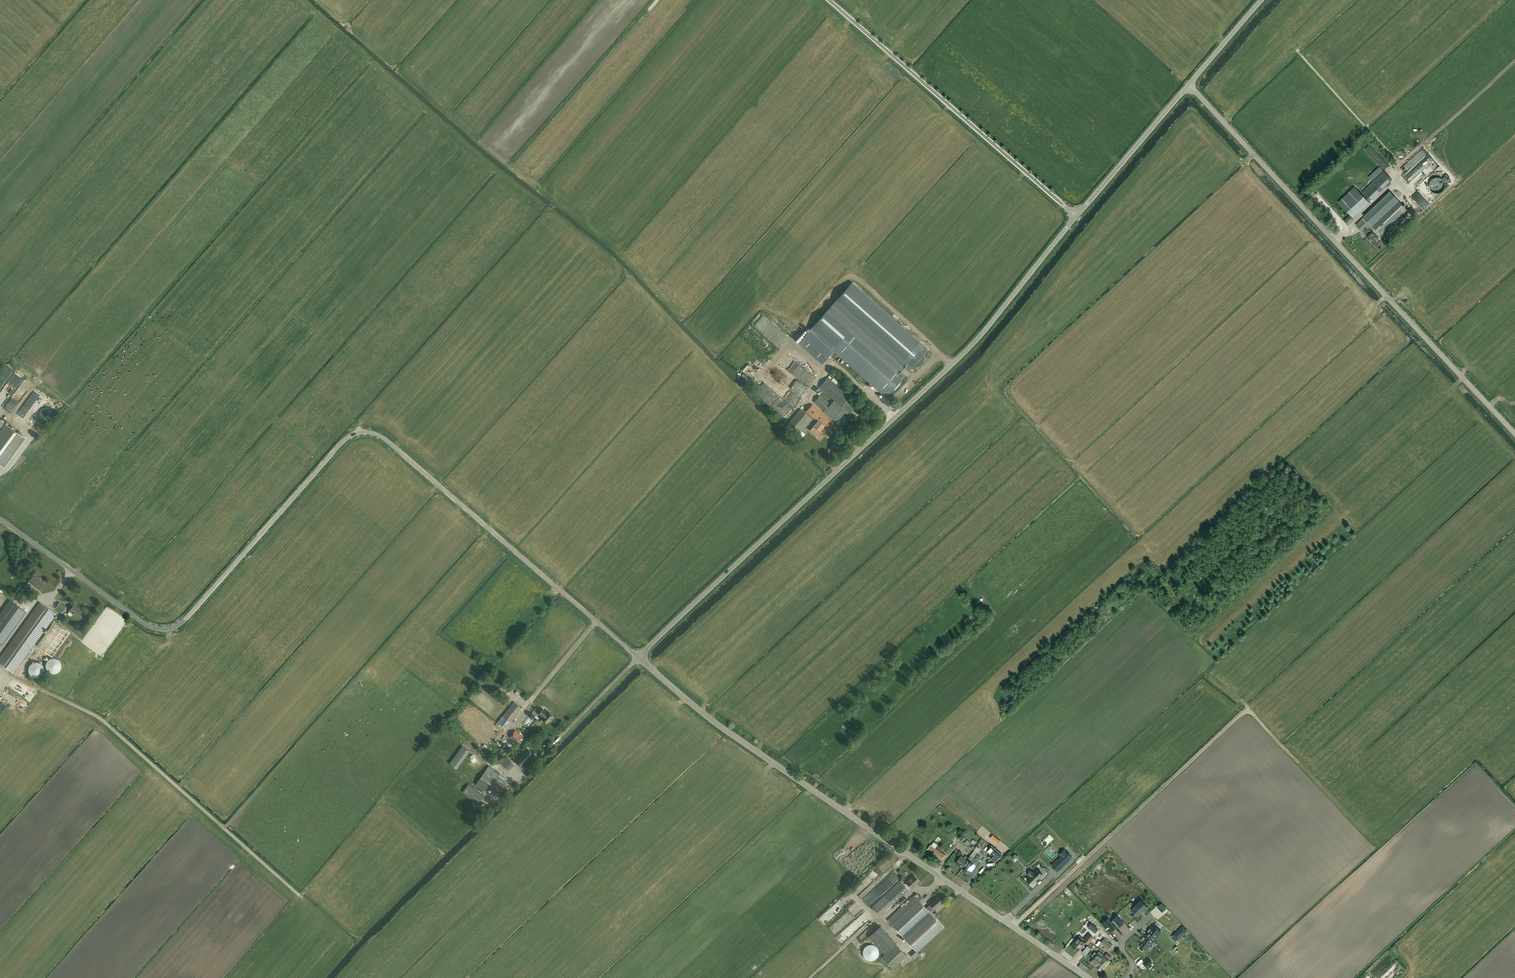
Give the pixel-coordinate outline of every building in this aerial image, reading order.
[(1211,88),(1225,102),(1229,98),(1215,84),(1211,88)] [(1419,151),(1406,164),(1411,169),(1420,161),(1424,164),(1428,160),(1419,151)] [(1379,167),(1368,177),(1371,180),(1372,182),(1383,171),(1380,167),(1379,167)] [(1429,185),(1429,186),(1429,187),(1429,188),(1430,189),(1430,190),(1431,190),(1431,191),(1432,191),(1432,192),(1433,192),(1434,193),(1435,193),(1436,193),(1437,193),(1438,193),(1439,193),(1440,193),(1441,192),(1442,192),(1442,191),(1443,191),(1443,190),(1444,190),(1444,189),(1444,188),(1445,188),(1445,187),(1445,186),(1445,185),(1445,184),(1445,183),(1444,183),(1444,182),(1444,181),(1443,181),(1443,180),(1442,179),(1441,179),(1441,178),(1440,178),(1439,178),(1438,178),(1437,177),(1436,177),(1435,178),(1434,178),(1433,178),(1433,179),(1432,179),(1431,180),(1431,181),(1430,181),(1430,182),(1429,183),(1429,184),(1429,185)] [(1371,184),(1362,193),(1369,201),(1380,190),(1374,184),(1372,185),(1371,184)] [(1339,201),(1352,217),(1369,202),(1356,187),(1339,201)] [(1389,202),(1393,206),(1372,225),(1383,236),(1409,212),(1398,201),(1394,197),(1389,202)] [(1372,232),(1368,228),(1391,206),(1384,198),(1355,225),(1363,233),(1364,231),(1368,235),(1366,237),(1373,245),(1379,239),(1372,232)] [(1349,215),(1344,221),(1348,225),(1354,220),(1349,215)] [(834,350),(886,396),(891,390),(893,390),(895,390),(897,388),(898,387),(899,385),(900,383),(899,381),(905,375),(901,371),(904,368),(908,371),(913,366),(915,367),(917,366),(920,365),(921,364),(923,362),(924,359),(924,357),(923,354),(928,349),(852,281),(798,343),(822,364),(834,350)] [(789,355),(784,361),(796,372),(802,366),(789,355)] [(0,395),(0,397),(3,399),(2,400),(5,402),(10,394),(11,394),(18,382),(11,377),(0,395)] [(858,405),(850,398),(827,378),(819,387),(835,401),(824,412),(836,422),(846,410),(850,414),(858,405)] [(31,392),(34,392),(36,392),(38,391),(40,388),(41,386),(40,383),(39,381),(37,379),(34,379),(32,379),(29,380),(27,382),(27,385),(27,388),(29,390),(31,392)] [(765,391),(768,393),(774,386),(777,389),(780,386),(774,381),(765,391)] [(793,400),(788,397),(796,387),(792,383),(785,393),(786,393),(784,396),(780,393),(779,395),(780,395),(779,398),(781,400),(781,401),(784,403),(785,402),(789,405),(793,400)] [(830,404),(820,395),(814,402),(824,411),(830,404)] [(823,435),(820,432),(821,431),(824,433),(826,430),(828,431),(834,424),(812,404),(805,412),(820,424),(816,429),(813,426),(810,430),(820,438),(823,435)] [(787,427),(797,436),(812,419),(802,410),(787,427)] [(36,422),(40,425),(49,414),(46,411),(36,422)] [(854,427),(850,424),(844,430),(848,433),(854,427)] [(6,425),(0,433),(0,464),(4,467),(24,438),(10,428),(6,425)] [(39,589),(44,583),(36,578),(37,577),(33,575),(28,581),(39,589)] [(0,614),(0,648),(15,628),(26,612),(10,600),(0,614)] [(40,602),(0,657),(0,663),(14,673),(56,614),(40,602)] [(69,611),(78,617),(82,611),(77,608),(78,607),(74,604),(69,611)] [(52,655),(69,633),(59,625),(42,647),(52,655)] [(53,673),(55,673),(58,673),(60,671),(61,669),(62,667),(62,665),(61,662),(60,660),(58,659),(55,658),(52,659),(50,660),(48,662),(47,664),(47,667),(48,670),(50,672),(53,673)] [(29,670),(29,672),(30,675),(32,676),(34,678),(37,678),(39,677),(41,676),(43,674),(44,671),(44,669),(43,666),(41,664),(39,663),(36,662),(33,663),(31,665),(29,667),(29,670)] [(34,691),(36,687),(18,677),(16,680),(34,691)] [(12,680),(9,685),(28,697),(31,693),(12,680)] [(503,716),(498,722),(505,728),(510,721),(511,722),(522,708),(514,702),(503,715),(503,716)] [(542,719),(547,724),(554,716),(549,712),(547,713),(542,709),(538,713),(543,718),(542,719)] [(509,737),(518,745),(524,738),(515,730),(509,737)] [(505,755),(505,756),(511,750),(506,745),(492,759),(497,763),(505,755)] [(449,764),(456,769),(469,751),(462,746),(449,764)] [(522,769),(535,756),(527,747),(514,760),(522,769)] [(508,771),(515,764),(509,758),(507,755),(497,764),(498,764),(501,764),(508,771)] [(485,770),(486,771),(475,784),(486,793),(490,788),(496,793),(501,786),(502,786),(506,780),(489,766),(485,770)] [(484,796),(468,784),(463,792),(478,804),(484,796)] [(999,842),(1001,838),(994,832),(991,836),(999,842)] [(985,838),(979,846),(984,850),(990,842),(985,838)] [(931,845),(927,850),(942,860),(945,855),(931,845)] [(976,846),(973,853),(978,856),(981,849),(976,846)] [(989,848),(987,850),(990,853),(992,855),(991,856),(990,858),(993,859),(995,861),(998,858),(1002,855),(996,850),(991,846),(989,848)] [(1059,859),(1052,866),(1055,869),(1057,871),(1064,864),(1072,857),(1069,855),(1066,852),(1059,859)] [(955,863),(967,872),(969,869),(971,870),(977,861),(970,856),(967,859),(961,855),(955,863)] [(1031,875),(1027,879),(1030,882),(1033,885),(1037,880),(1042,876),(1039,873),(1036,870),(1031,875)] [(909,889),(911,887),(912,888),(919,881),(913,875),(906,882),(904,884),(900,880),(884,895),(872,906),(871,908),(873,910),(875,909),(880,915),(883,912),(884,913),(893,905),(909,890),(909,889)] [(849,892),(823,916),(830,923),(856,899),(849,892)] [(943,902),(938,895),(929,903),(930,904),(926,908),(922,903),(925,900),(920,894),(917,898),(914,895),(887,920),(918,952),(944,928),(930,912),(934,908),(935,909),(943,902)] [(1141,900),(1131,909),(1137,916),(1147,907),(1141,900)] [(855,906),(830,925),(835,932),(860,913),(855,906)] [(862,922),(871,917),(867,910),(858,915),(862,922)] [(857,918),(839,935),(845,942),(863,925),(865,928),(874,920),(871,917),(863,925),(857,918)] [(1108,918),(1101,924),(1110,933),(1116,928),(1112,923),(1114,920),(1113,919),(1111,922),(1108,918)] [(1161,931),(1153,925),(1146,934),(1154,940),(1161,931)] [(1187,931),(1182,926),(1173,935),(1177,940),(1187,931)] [(870,936),(885,952),(897,941),(889,933),(887,935),(880,927),(870,936)] [(864,938),(869,933),(866,930),(861,936),(864,938)] [(1075,941),(1071,945),(1078,951),(1085,943),(1088,945),(1094,938),(1089,934),(1084,939),(1080,935),(1079,937),(1078,937),(1075,941)] [(1146,949),(1154,940),(1146,934),(1139,944),(1146,949)] [(1103,945),(1109,950),(1113,945),(1104,938),(1099,944),(1102,947),(1103,945)] [(1093,939),(1088,945),(1091,948),(1096,942),(1093,939)] [(906,956),(896,944),(882,957),(893,969),(906,956)] [(863,952),(863,953),(863,954),(863,955),(864,956),(864,957),(865,958),(866,958),(866,959),(867,959),(867,960),(868,960),(870,960),(870,961),(871,961),(872,960),(873,960),(874,960),(875,959),(876,958),(877,958),(877,957),(878,957),(878,956),(878,955),(879,955),(879,954),(879,953),(879,952),(879,951),(879,950),(878,950),(878,949),(878,948),(877,948),(877,947),(876,947),(876,946),(875,946),(874,945),(873,945),(872,945),(871,945),(870,945),(869,945),(868,945),(867,946),(866,946),(866,947),(865,947),(865,948),(864,948),(864,949),(863,950),(863,951),(863,952)] [(1396,972),(1404,964),(1399,960),(1399,959),(1390,950),(1385,956),(1388,959),(1372,976),(1374,977),(1378,977),(1390,966),(1396,972)] [(1099,951),(1097,954),(1095,952),(1092,955),(1094,957),(1091,962),(1096,966),(1104,957),(1103,956),(1104,955),(1099,951)] [(1103,956),(1104,957),(1096,966),(1101,970),(1109,960),(1112,957),(1107,953),(1105,956),(1104,955),(1103,956)]
